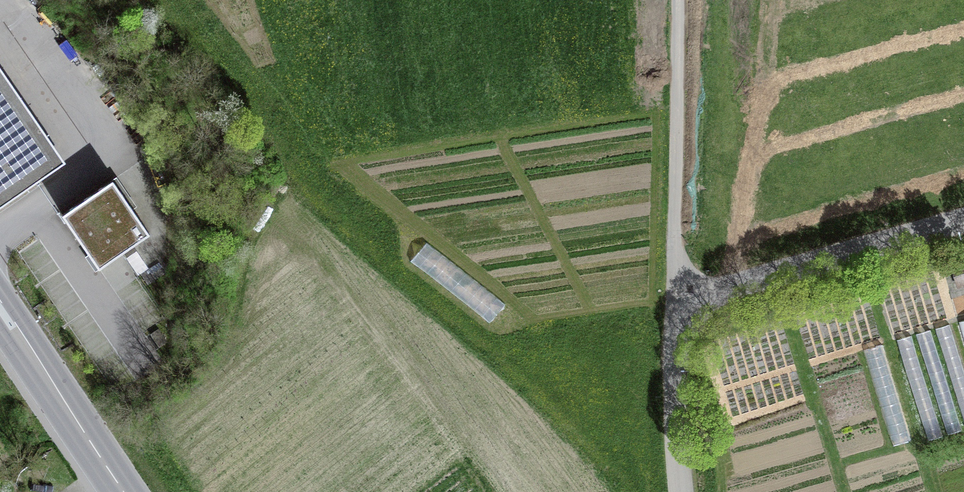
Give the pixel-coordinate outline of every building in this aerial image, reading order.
[(0,67),(0,209),(67,162),(0,67)] [(112,185),(64,219),(99,270),(148,236),(112,185)] [(426,238),(411,257),(490,319),(505,300),(426,238)] [(950,271),(957,293),(963,291),(963,267),(950,271)]
